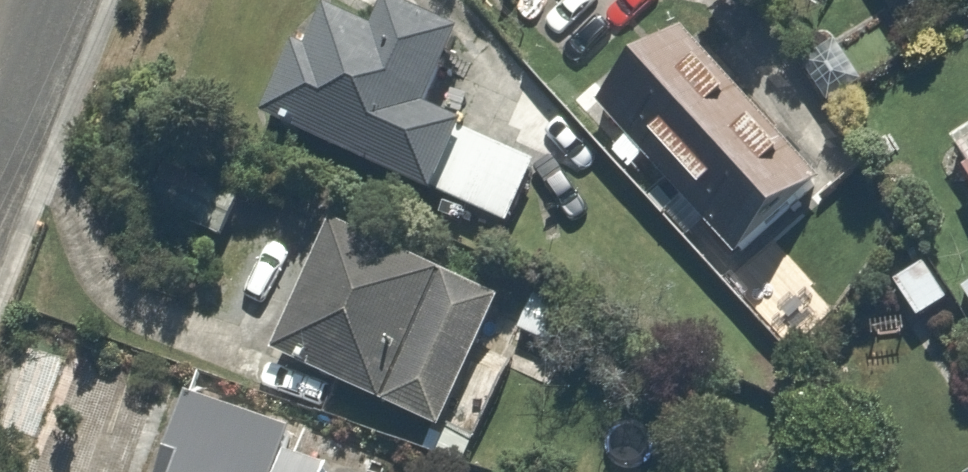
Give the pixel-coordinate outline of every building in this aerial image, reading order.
[(266,117),(500,226),(532,156),(453,119),(492,34),(420,0),(400,0),(384,36),(338,15),(315,64),(295,55),(266,117)] [(845,196),(685,17),(586,105),(747,285),(845,196)] [(957,142),(967,159),(967,135),(957,142)] [(251,190),(167,161),(150,210),(234,239),(251,190)] [(519,302),(345,223),(281,361),(455,441),(519,302)] [(938,260),(889,292),(918,337),(967,306),(938,260)] [(586,298),(543,280),(517,341),(560,360),(586,298)] [(203,383),(172,471),(328,471),(342,432),(203,383)]
